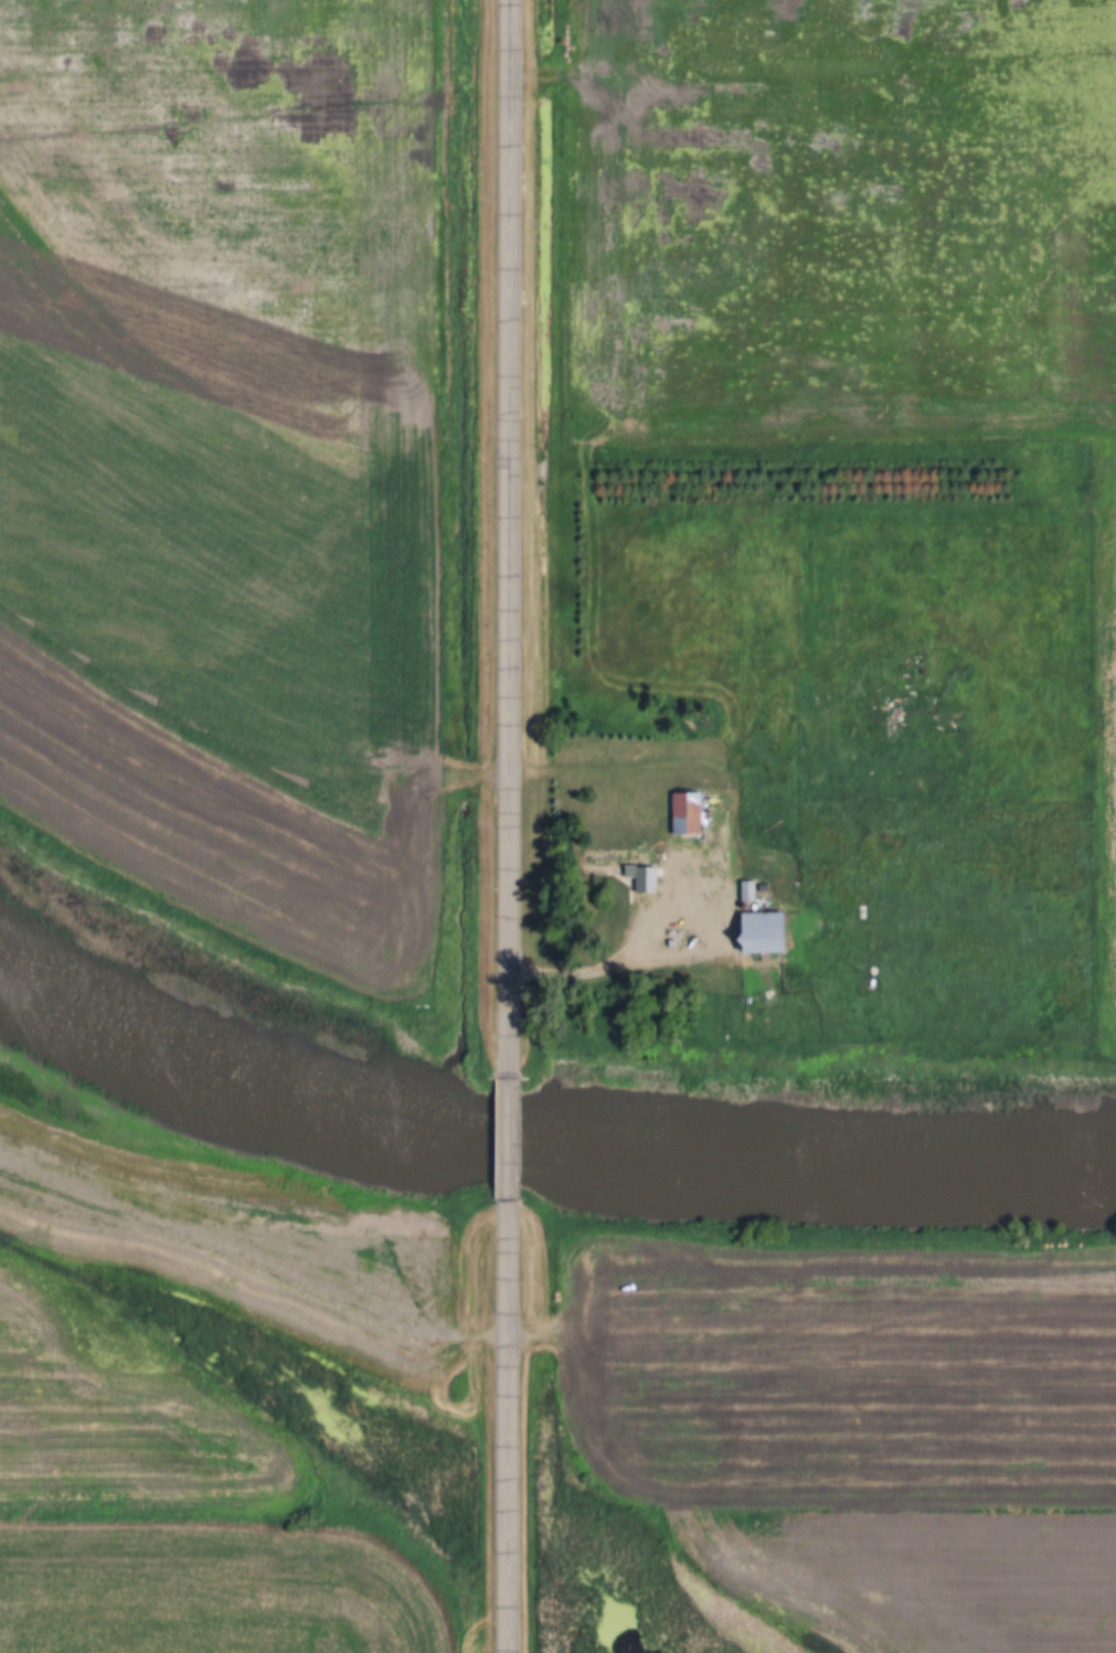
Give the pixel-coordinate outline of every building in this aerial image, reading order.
[(698,792),(669,792),(669,835),(698,835),(698,792)] [(654,893),(653,867),(645,867),(645,852),(580,852),(580,868),(619,867),(620,878),(632,878),(632,894),(654,893)] [(779,912),(736,912),(736,953),(779,953),(779,912)]
